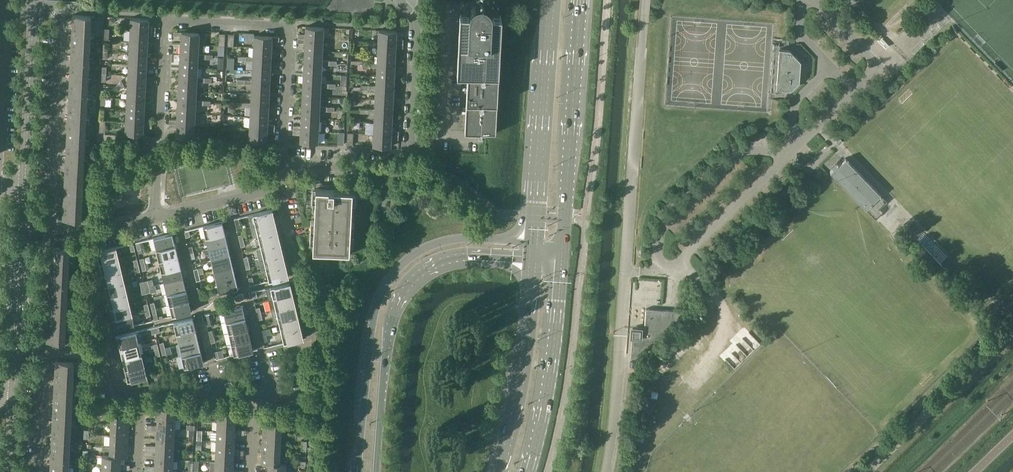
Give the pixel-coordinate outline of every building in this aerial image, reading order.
[(473,132),(496,133),(502,16),(492,15),(492,13),(492,12),(491,9),(489,7),(487,5),(485,4),(484,4),(481,3),(479,3),(476,4),(475,5),(473,6),(471,8),(470,10),(470,12),(469,14),(460,14),(457,66),(457,73),(468,74),(465,131),(473,132)] [(96,16),(73,15),(72,36),(95,37),(95,35),(90,35),(91,19),(95,19),(96,16)] [(149,19),(131,18),(131,30),(156,31),(156,27),(149,27),(149,19)] [(323,39),(324,28),(306,27),(305,34),(298,34),(298,38),(323,39)] [(131,30),(130,41),(148,42),(148,35),(155,35),(156,31),(131,30)] [(379,30),(378,42),(403,43),(404,39),(396,39),(397,31),(379,30)] [(199,44),(199,33),(174,32),(174,36),(181,36),(181,44),(199,44)] [(94,39),(95,37),(72,36),(71,56),(94,57),(94,55),(89,55),(90,39),(94,39)] [(254,36),(254,47),(272,48),(272,41),(279,41),(280,37),(254,36)] [(323,51),(323,39),(298,38),(298,42),(305,43),(305,50),(323,51)] [(130,41),(129,52),(147,53),(148,42),(130,41)] [(403,48),(403,43),(378,42),(378,53),(396,54),(396,47),(403,48)] [(198,54),(199,44),(181,44),(180,55),(198,56),(198,54)] [(271,59),(272,48),(254,47),(253,57),(246,56),(246,60),(253,61),(253,59),(271,59)] [(790,49),(789,49),(779,49),(776,89),(790,90),(799,81),(801,61),(790,49)] [(322,62),(322,60),(323,51),(305,50),(304,61),(322,62)] [(129,52),(129,64),(147,65),(147,53),(129,52)] [(395,66),(396,54),(378,53),(377,63),(370,63),(370,67),(377,67),(377,65),(395,66)] [(206,54),(198,54),(198,56),(180,55),(180,66),(198,67),(198,58),(205,58),(206,54)] [(94,57),(71,56),(70,76),(93,77),(93,76),(88,75),(89,60),(93,60),(94,57)] [(253,61),(253,70),(271,71),(271,59),(253,59),(253,61)] [(322,62),(304,61),(304,72),(321,73),(322,64),(329,65),(330,61),(322,60),(322,62)] [(129,64),(128,75),(146,76),(147,65),(129,64)] [(377,65),(377,67),(376,76),(394,77),(395,66),(377,65)] [(179,78),(197,79),(197,77),(198,67),(180,66),(179,78)] [(270,82),(271,71),(253,70),(252,80),(245,80),(245,84),(252,84),(252,81),(270,82)] [(303,84),(321,85),(321,83),(321,73),(304,72),(303,84)] [(128,75),(128,87),(146,88),(146,76),(128,75)] [(92,80),(93,77),(70,76),(69,97),(92,98),(92,96),(87,96),(88,80),(92,80)] [(394,88),(394,77),(376,76),(376,86),(369,85),(368,89),(376,90),(376,87),(394,88)] [(205,78),(197,77),(197,79),(179,78),(179,89),(197,90),(197,82),(204,82),(205,78)] [(252,81),(252,84),(251,93),(269,94),(270,82),(252,81)] [(321,85),(303,84),(302,95),(320,96),(321,87),(328,87),(328,83),(321,83),(321,85)] [(128,87),(127,98),(145,99),(146,88),(128,87)] [(376,87),(376,90),(375,99),(393,100),(394,88),(376,87)] [(196,102),(196,100),(197,90),(179,89),(178,101),(196,102)] [(269,105),(269,94),(251,93),(251,103),(244,102),(243,107),(251,107),(251,105),(269,105)] [(320,108),(320,106),(320,96),(302,95),(302,107),(320,108)] [(87,100),(91,101),(92,98),(69,97),(68,117),(91,118),(91,116),(86,116),(87,100)] [(127,98),(127,110),(145,111),(145,99),(127,98)] [(393,112),(393,100),(375,99),(375,109),(367,109),(367,113),(375,113),(375,111),(393,112)] [(203,101),(196,100),(196,102),(178,101),(177,112),(195,113),(196,104),(203,105),(203,101)] [(251,105),(251,107),(250,116),(268,117),(269,105),(251,105)] [(320,108),(302,107),(301,119),(319,119),(320,110),(327,111),(327,107),(320,106),(320,108)] [(127,110),(126,121),(151,122),(151,119),(144,118),(145,111),(127,110)] [(375,113),(374,122),(392,123),(393,112),(375,111),(375,113)] [(195,113),(177,112),(177,120),(170,119),(170,123),(195,125),(195,113)] [(250,116),(250,127),(275,129),(275,125),(268,124),(268,117),(250,116)] [(90,121),(91,118),(68,117),(67,137),(89,139),(90,137),(85,137),(86,121),(90,121)] [(319,119),(301,119),(301,126),(294,126),(293,130),(319,131),(319,119)] [(151,127),(151,122),(126,121),(125,134),(143,134),(144,127),(151,127)] [(374,122),(374,134),(399,135),(399,131),(392,131),(392,123),(374,122)] [(194,137),(195,125),(170,123),(169,128),(177,128),(176,136),(194,137)] [(275,133),(275,129),(250,127),(249,140),(267,140),(267,133),(275,133)] [(318,143),(319,131),(293,130),(293,134),(301,134),(300,142),(318,143)] [(399,139),(399,135),(374,134),(373,146),(391,147),(391,139),(399,139)] [(89,139),(67,137),(66,158),(88,159),(89,157),(84,157),(85,141),(89,141),(89,139)] [(88,162),(88,159),(66,158),(65,178),(88,179),(88,177),(83,177),(84,161),(88,162)] [(881,194),(846,158),(838,165),(835,162),(832,166),(834,168),(830,172),(866,209),(876,219),(882,213),(882,212),(882,211),(880,208),(887,201),(880,195),(881,194)] [(88,179),(65,178),(64,199),(86,200),(87,198),(82,198),(83,182),(87,182),(88,179)] [(352,190),(316,188),(313,251),(349,252),(352,190)] [(253,214),(256,226),(275,221),(272,209),(253,214)] [(254,238),(259,237),(278,232),(275,221),(256,226),(251,227),(254,238)] [(203,226),(206,238),(225,233),(222,222),(203,226)] [(280,243),(278,232),(259,237),(261,247),(261,248),(280,243)] [(206,238),(209,249),(227,244),(225,233),(206,238)] [(156,250),(175,245),(173,234),(154,238),(156,250)] [(280,243),(261,248),(261,247),(256,248),(259,260),(283,254),(280,243)] [(230,255),(227,244),(209,249),(211,260),(230,255)] [(175,245),(156,250),(159,260),(178,255),(175,245)] [(99,264),(119,259),(116,247),(100,251),(97,252),(99,264)] [(69,258),(70,250),(51,249),(51,259),(50,279),(72,280),(72,279),(68,278),(69,263),(73,263),(73,260),(74,258),(69,258)] [(261,271),(267,270),(269,269),(286,265),(283,254),(259,260),(261,271)] [(159,260),(162,272),(181,267),(178,255),(159,260)] [(211,260),(214,271),(233,266),(230,255),(211,260)] [(99,264),(102,274),(121,269),(119,259),(99,264)] [(287,269),(286,265),(269,269),(267,270),(269,281),(288,276),(287,269)] [(214,271),(216,281),(235,277),(233,266),(214,271)] [(162,272),(164,283),(183,278),(181,267),(162,272)] [(102,274),(105,285),(124,281),(121,269),(102,274)] [(235,277),(216,281),(219,293),(238,288),(235,277)] [(167,294),(186,289),(183,278),(164,283),(167,294)] [(50,279),(49,300),(71,301),(71,299),(67,299),(68,283),(72,283),(72,280),(50,279)] [(105,285),(107,296),(127,292),(124,281),(105,285)] [(268,299),(273,298),(273,299),(293,294),(290,283),(266,288),(268,299)] [(188,300),(186,289),(167,294),(170,305),(188,300)] [(110,307),(129,303),(127,292),(107,296),(110,307)] [(293,294),(273,299),(273,298),(268,299),(271,310),(276,309),(295,305),(293,294)] [(71,303),(71,301),(49,300),(48,320),(70,321),(70,319),(66,319),(67,303),(71,303)] [(188,300),(170,305),(172,316),(191,312),(188,300)] [(110,307),(112,318),(132,314),(129,303),(110,307)] [(298,316),(295,305),(276,309),(279,321),(298,316)] [(223,310),(226,321),(245,317),(242,306),(223,310)] [(158,316),(156,308),(152,309),(155,320),(163,318),(163,315),(158,316)] [(640,331),(635,331),(634,336),(633,336),(631,358),(638,358),(686,312),(646,309),(645,327),(641,327),(640,331)] [(132,314),(112,318),(115,330),(135,325),(132,314)] [(301,327),(298,316),(279,321),(281,332),(301,327)] [(245,317),(226,321),(229,333),(248,328),(245,317)] [(174,322),(177,333),(195,329),(193,318),(174,322)] [(70,324),(70,321),(48,320),(47,341),(69,342),(70,338),(65,337),(66,324),(70,324)] [(303,338),(301,327),(281,332),(284,343),(303,338)] [(229,333),(231,344),(250,339),(248,328),(229,333)] [(195,329),(177,333),(179,345),(198,340),(195,329)] [(117,336),(120,347),(139,343),(136,332),(117,336)] [(250,339),(231,344),(234,355),(253,350),(250,339)] [(179,345),(182,356),(201,351),(198,340),(179,345)] [(139,343),(120,347),(122,358),(141,354),(139,343)] [(177,357),(179,368),(203,362),(201,351),(182,356),(177,357)] [(122,358),(125,369),(144,365),(141,354),(122,358)] [(55,381),(77,382),(77,381),(73,380),(74,367),(78,367),(78,362),(56,361),(55,381)] [(144,365),(125,369),(127,381),(147,376),(144,365)] [(77,385),(77,382),(55,381),(54,402),(76,403),(76,401),(72,401),(73,385),(77,385)] [(76,403),(54,402),(53,422),(75,423),(75,421),(71,421),(72,405),(76,406),(76,403)] [(157,417),(176,418),(176,408),(158,407),(157,417)] [(217,420),(236,421),(236,411),(218,410),(217,420)] [(111,415),(111,425),(129,426),(130,416),(111,415)] [(157,427),(175,428),(176,418),(157,417),(157,426),(152,425),(152,430),(157,430),(157,427)] [(235,431),(235,429),(236,421),(217,420),(217,430),(235,431)] [(75,426),(75,423),(53,422),(52,442),(74,443),(74,442),(70,442),(71,426),(75,426)] [(263,433),(281,433),(281,423),(263,422),(263,433)] [(110,435),(129,436),(129,426),(111,425),(110,435)] [(156,438),(175,439),(175,428),(157,427),(157,430),(156,438)] [(216,441),(235,442),(235,434),(240,434),(240,430),(235,429),(235,431),(217,430),(216,441)] [(280,444),(281,433),(263,433),(262,443),(280,444)] [(110,435),(110,445),(128,446),(129,436),(110,435)] [(156,448),(174,449),(175,439),(156,438),(156,446),(151,446),(151,450),(156,450),(156,448)] [(234,452),(234,450),(235,442),(216,441),(216,451),(234,452)] [(74,443),(52,442),(51,463),(73,464),(73,462),(69,462),(70,446),(74,446),(74,443)] [(262,453),(280,454),(280,444),(262,443),(262,453)] [(121,456),(121,457),(128,457),(128,446),(110,445),(109,456),(121,456)] [(155,458),(174,459),(174,449),(156,448),(156,450),(155,458)] [(215,461),(234,462),(234,454),(239,454),(239,450),(234,450),(234,452),(216,451),(215,461)] [(279,464),(280,454),(262,453),(261,464),(268,464),(279,465),(279,464)] [(102,455),(102,465),(120,466),(120,464),(121,457),(121,456),(109,456),(102,455)] [(150,466),(150,470),(155,471),(155,468),(173,469),(174,459),(155,458),(155,466),(150,466)] [(233,470),(234,462),(215,461),(210,461),(210,471),(215,471),(230,471),(233,471),(233,470)] [(73,464),(51,463),(50,471),(68,471),(69,466),(73,467),(73,464)] [(268,471),(286,471),(286,464),(279,464),(279,465),(268,464),(268,471)]
